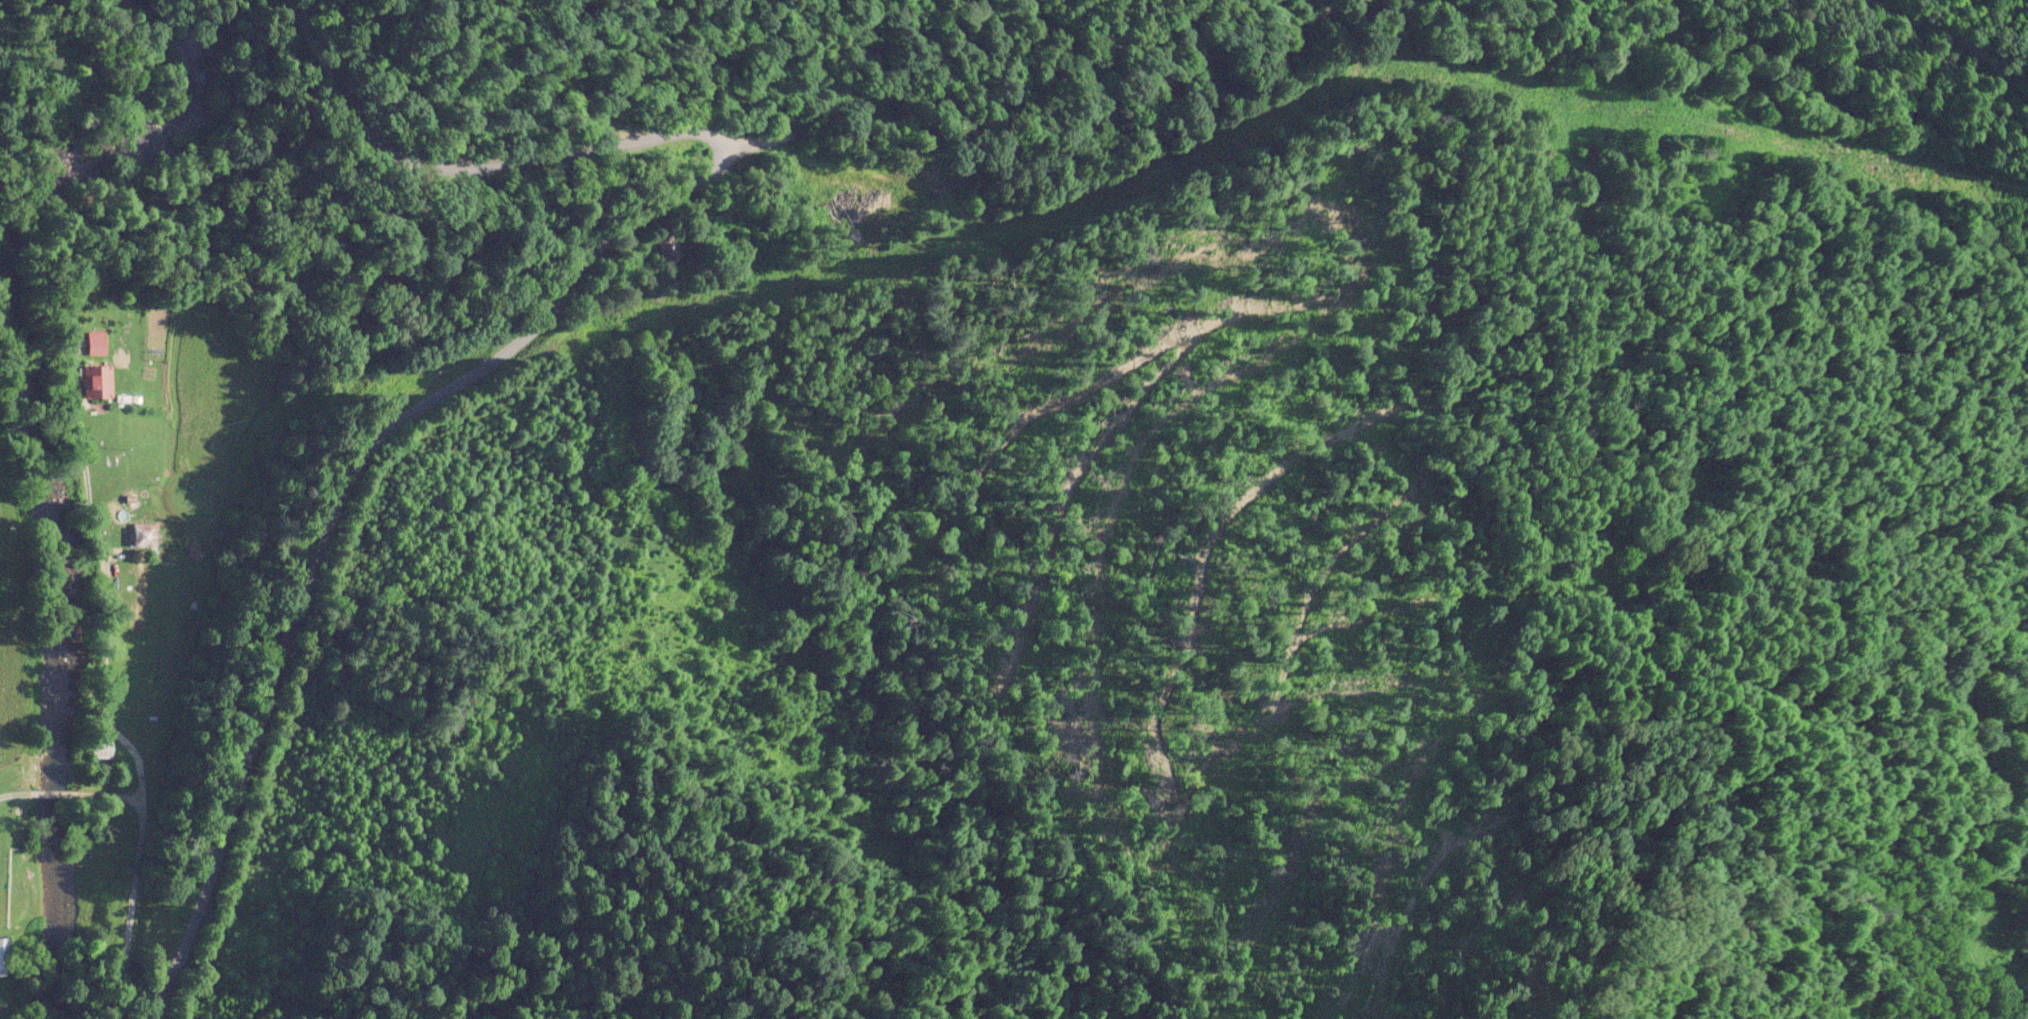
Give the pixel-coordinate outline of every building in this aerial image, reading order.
[(664,261),(679,254),(669,234),(654,242),(664,261)] [(83,364),(83,396),(111,396),(111,364),(83,364)] [(132,545),(155,545),(155,521),(132,521),(132,545)] [(89,757),(111,757),(111,740),(89,740),(89,757)]
